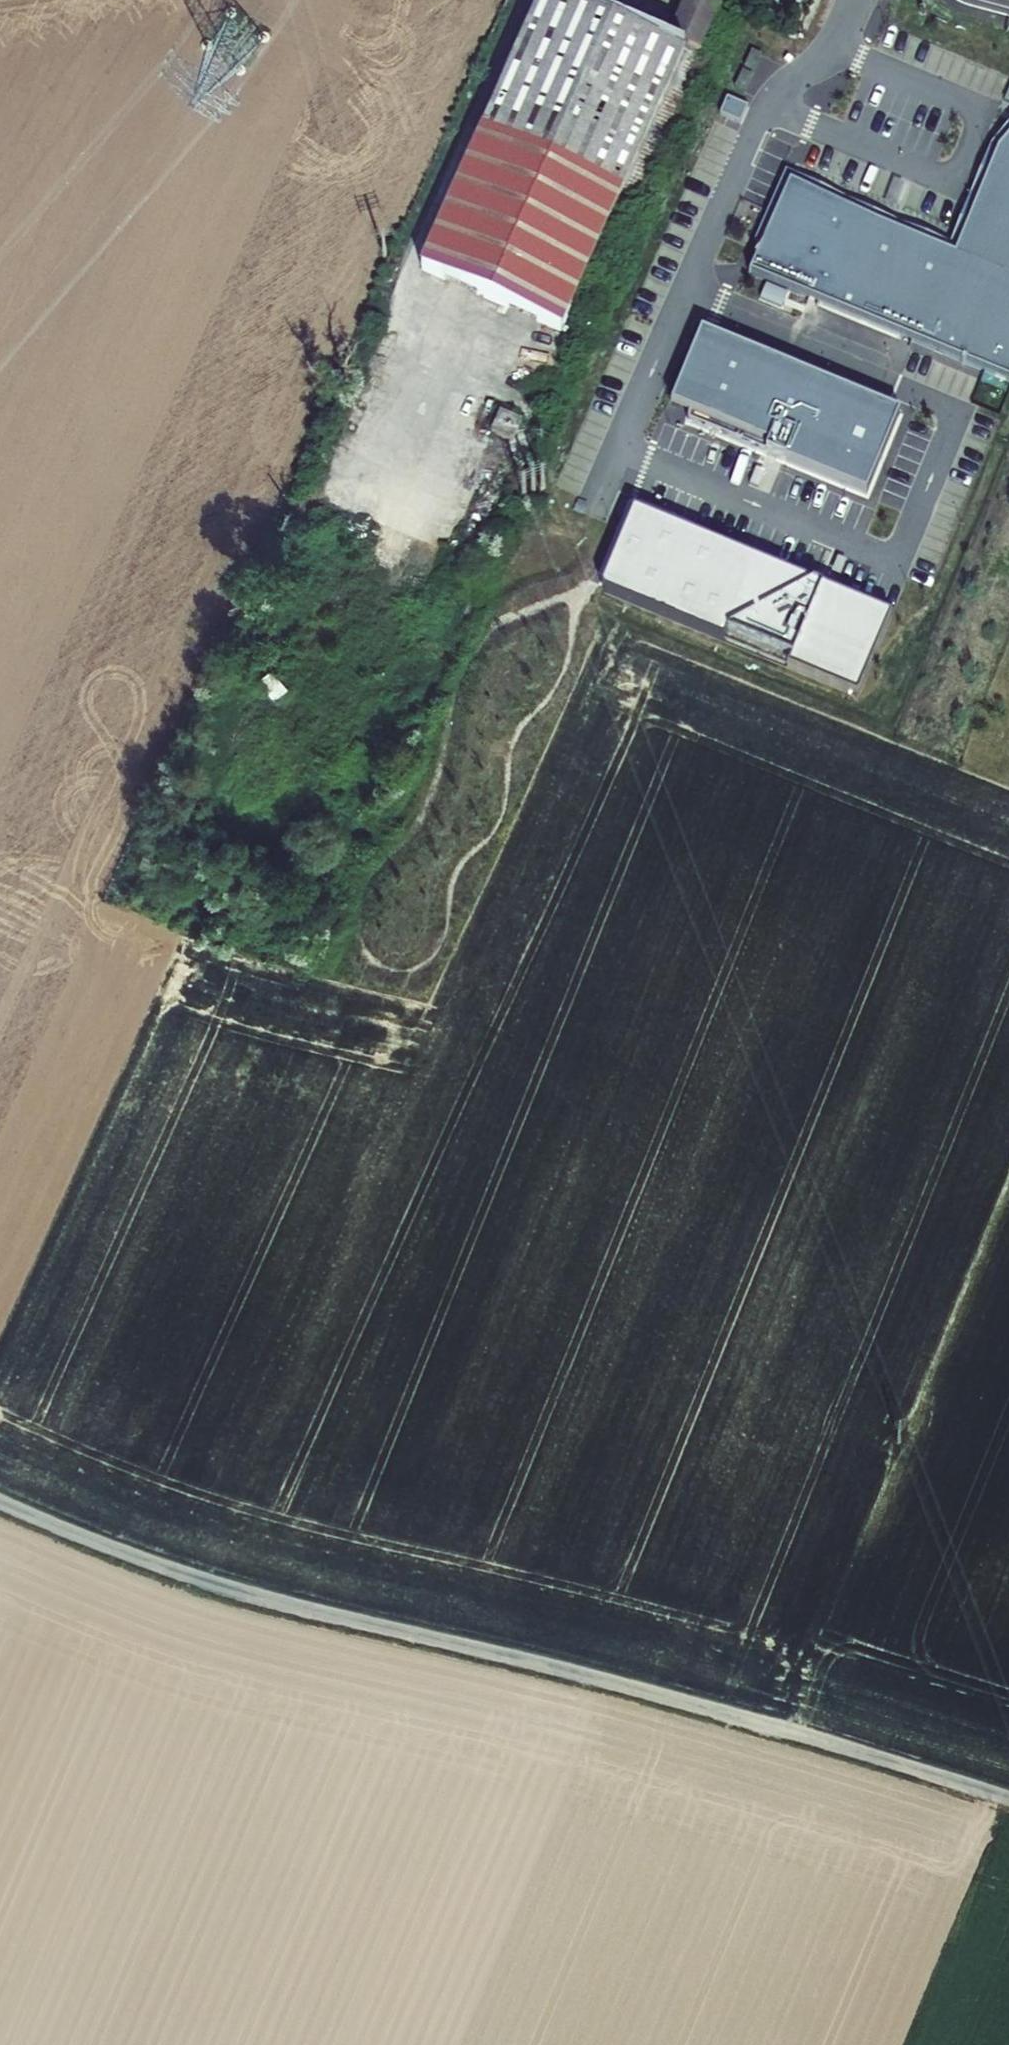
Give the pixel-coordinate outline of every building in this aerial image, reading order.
[(659,43),(558,0),(534,0),(413,276),(553,337),(615,196),(629,202),(719,0),(679,0),(659,43)] [(750,272),(1008,379),(1008,137),(998,149),(955,252),(788,178),(750,272)] [(868,490),(901,411),(800,369),(800,371),(702,330),(673,400),(691,408),(690,417),(868,490)] [(523,424),(500,414),(490,436),(514,446),(523,424)] [(641,511),(630,511),(599,583),(604,599),(858,705),(893,620),(753,562),(697,533),(641,511)]
